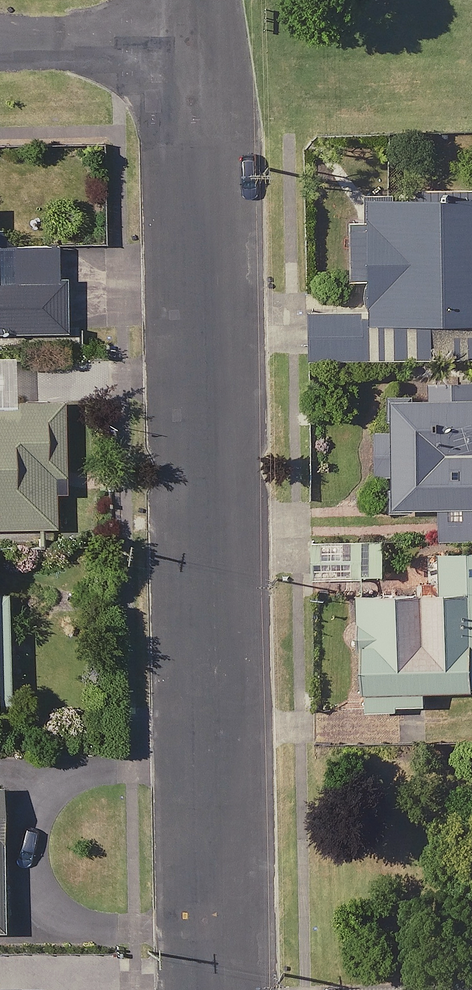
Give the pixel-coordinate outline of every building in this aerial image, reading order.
[(375,232),(351,231),(349,286),(373,287),(372,323),(471,327),(471,208),(376,205),(375,232)] [(67,339),(68,285),(57,284),(58,249),(0,247),(0,337),(67,339)] [(55,530),(55,479),(65,479),(66,408),(7,407),(7,371),(0,371),(0,530),(55,530)] [(393,401),(393,439),(379,439),(379,476),(397,476),(397,511),(471,511),(471,402),(393,401)] [(449,554),(449,594),(363,595),(365,695),(471,693),(471,553),(449,554)] [(8,708),(8,598),(0,598),(0,708),(8,708)] [(2,825),(9,825),(10,797),(3,796),(0,796),(0,908),(2,825)]
